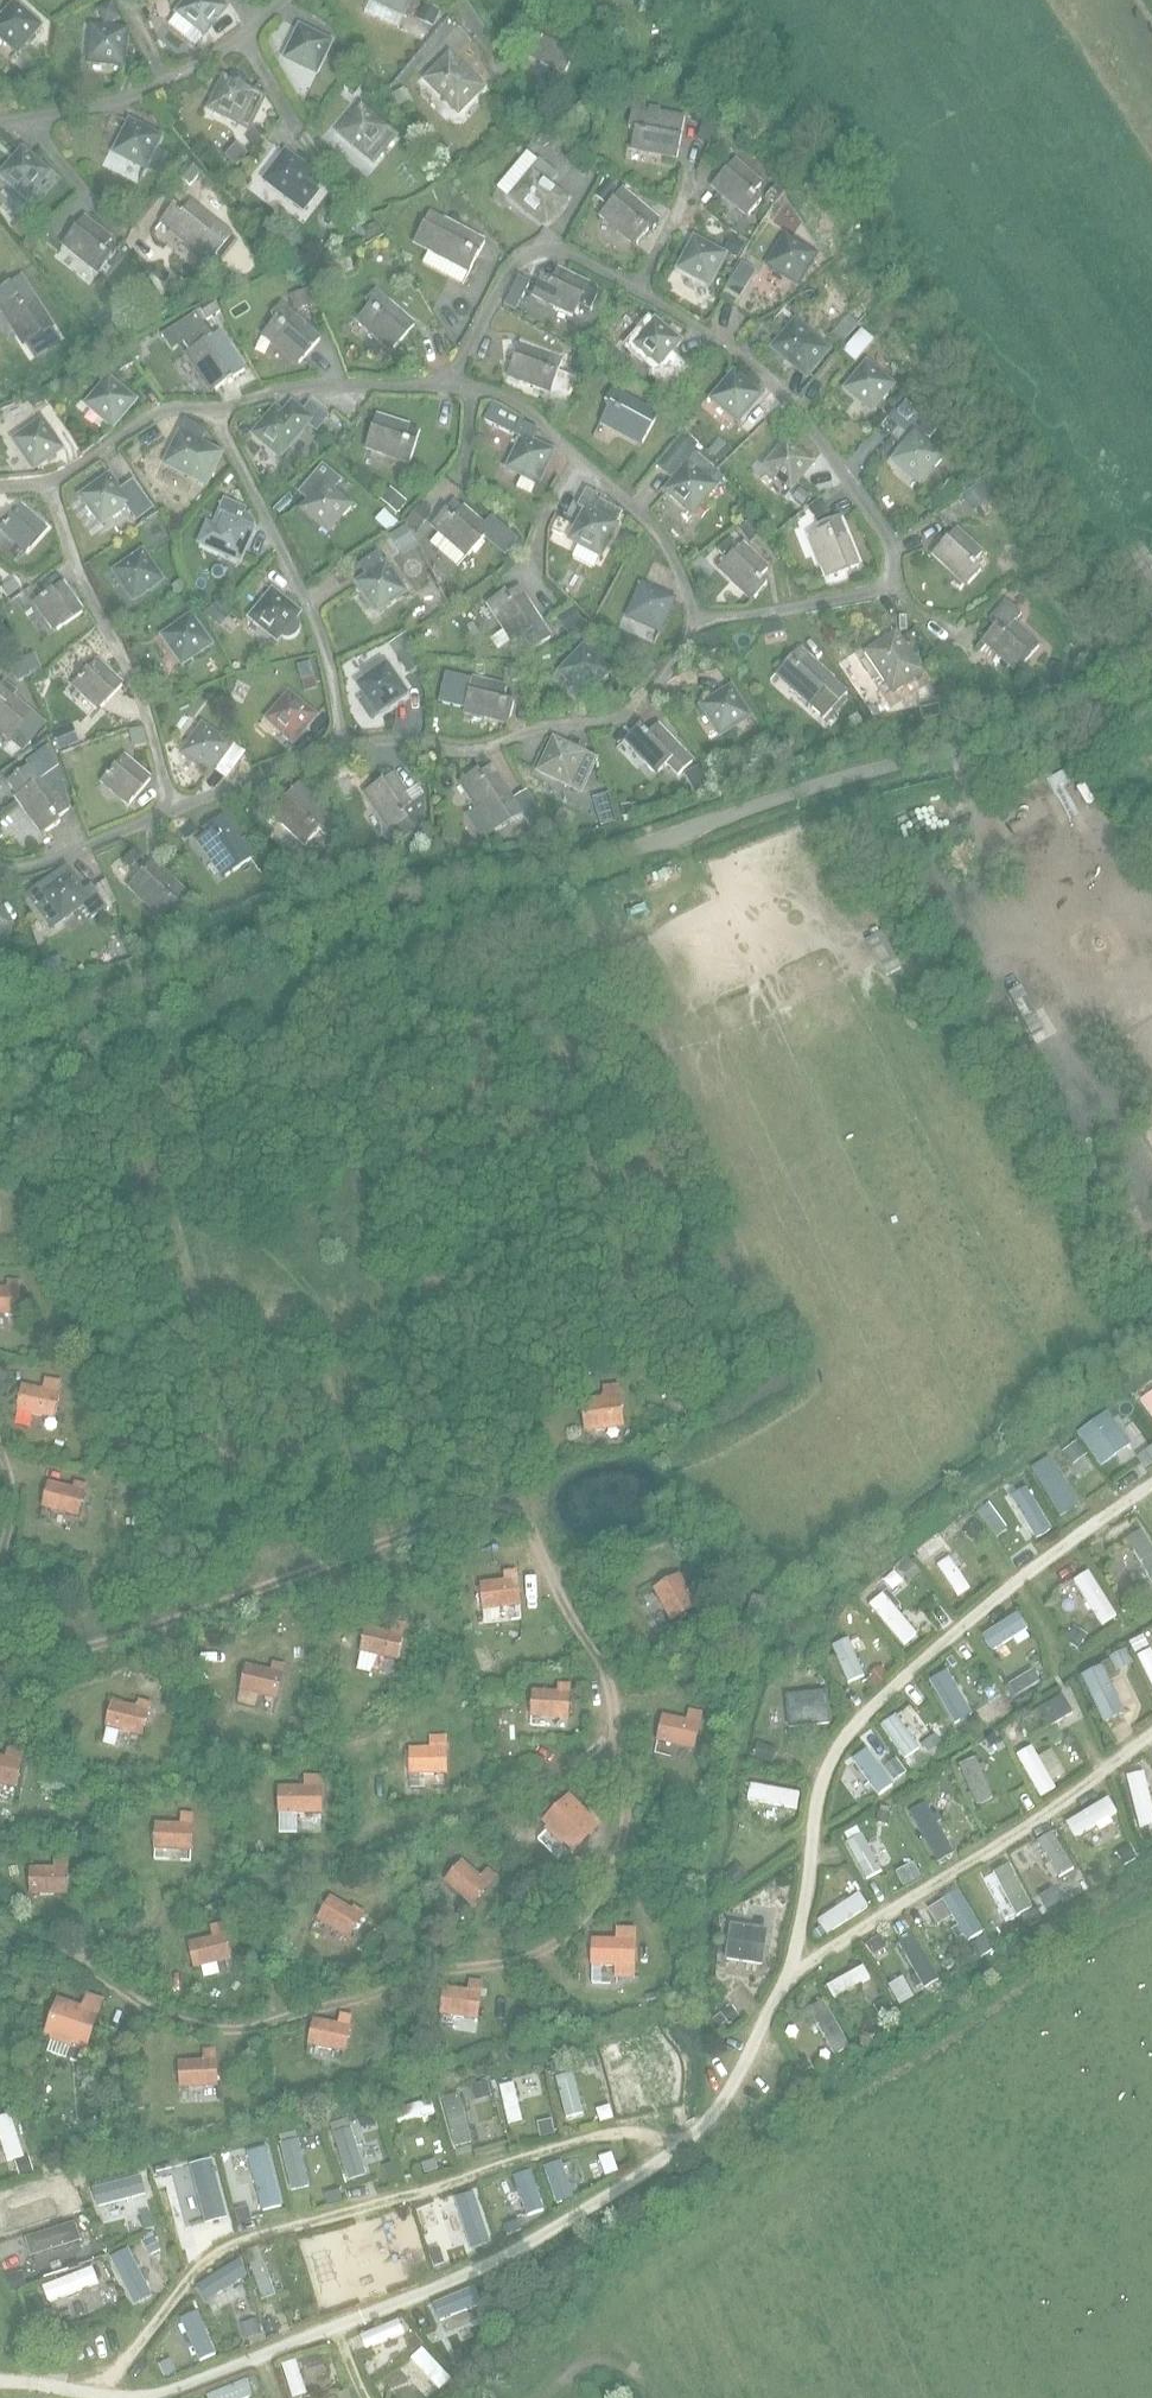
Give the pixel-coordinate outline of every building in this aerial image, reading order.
[(205,37),(225,12),(210,0),(194,0),(180,17),(205,37)] [(403,14),(410,0),(376,0),(403,14)] [(424,2),(416,18),(432,26),(439,10),(424,2)] [(111,5),(96,13),(104,28),(118,20),(111,5)] [(18,53),(39,28),(15,7),(0,25),(0,38),(18,53)] [(528,32),(534,35),(525,52),(568,72),(583,45),(533,21),(528,32)] [(89,63),(123,68),(128,35),(95,31),(89,63)] [(288,60),(318,74),(332,45),(302,31),(288,60)] [(346,56),(337,67),(348,75),(356,64),(346,56)] [(426,80),(456,112),(480,89),(449,57),(426,80)] [(349,78),(342,88),(354,96),(361,87),(349,78)] [(211,112),(241,127),(256,97),(226,82),(211,112)] [(406,88),(390,96),(397,108),(412,101),(406,88)] [(635,130),(631,148),(662,153),(662,157),(677,160),(685,116),(633,107),(629,129),(635,130)] [(342,136),(367,157),(388,131),(363,110),(342,136)] [(702,122),(696,140),(708,144),(714,126),(702,122)] [(117,156),(146,171),(150,164),(156,167),(161,156),(155,153),(163,137),(156,134),(155,138),(132,127),(117,156)] [(259,128),(247,139),(255,148),(267,136),(259,128)] [(426,148),(439,160),(450,148),(437,137),(426,148)] [(236,143),(224,156),(236,167),(248,154),(236,143)] [(2,178),(26,199),(49,175),(23,153),(2,178)] [(268,181),(305,210),(318,194),(307,185),(314,176),(288,156),(268,181)] [(754,195),(762,186),(734,162),(714,185),(750,216),(762,202),(754,195)] [(189,164),(178,176),(189,187),(201,175),(189,164)] [(569,203),(549,187),(556,178),(541,165),(512,200),(547,229),(569,203)] [(610,183),(596,198),(605,205),(618,190),(610,183)] [(774,185),(765,197),(774,203),(781,194),(783,191),(774,184),(774,185)] [(602,213),(638,245),(650,232),(642,224),(650,216),(622,190),(602,213)] [(162,221),(211,263),(231,239),(191,205),(183,213),(175,206),(162,221)] [(23,217),(12,227),(21,237),(32,227),(23,217)] [(63,245),(100,274),(113,260),(104,252),(112,243),(83,220),(63,245)] [(429,248),(472,271),(481,254),(470,249),(476,238),(444,221),(429,248)] [(732,238),(724,251),(738,259),(746,246),(732,238)] [(770,266),(801,284),(818,256),(787,238),(770,266)] [(680,269),(709,285),(725,257),(696,241),(680,269)] [(301,253),(289,261),(296,272),(308,265),(301,253)] [(327,266),(312,272),(320,289),(335,283),(327,266)] [(530,300),(574,321),(581,308),(590,313),(598,299),(588,293),(591,288),(557,272),(551,282),(542,278),(530,300)] [(0,290),(0,310),(23,346),(38,336),(53,326),(21,277),(0,290)] [(517,278),(502,307),(513,313),(528,284),(517,278)] [(731,281),(725,290),(740,299),(746,289),(731,281)] [(293,294),(289,295),(293,307),(297,305),(299,309),(314,304),(309,289),(293,294)] [(359,320),(395,350),(415,326),(374,292),(366,302),(370,306),(359,320)] [(211,300),(197,310),(206,322),(220,312),(211,300)] [(457,305),(456,310),(458,314),(463,315),(467,313),(469,308),(466,303),(461,302),(457,305)] [(273,316),(278,320),(266,333),(301,366),(322,342),(282,307),(273,316)] [(110,313),(94,325),(102,337),(119,325),(110,313)] [(196,314),(174,328),(190,353),(185,356),(210,394),(245,370),(221,332),(212,338),(200,320),(196,314)] [(647,319),(624,346),(653,371),(650,375),(671,392),(690,369),(671,353),(680,342),(655,320),(652,323),(647,319)] [(839,324),(829,336),(840,345),(850,333),(839,324)] [(829,353),(797,325),(775,349),(807,378),(829,353)] [(53,326),(38,336),(47,349),(62,340),(53,326)] [(852,340),(842,352),(855,363),(865,351),(852,340)] [(576,379),(558,373),(562,362),(518,346),(508,375),(553,391),(553,389),(570,395),(576,379)] [(126,353),(114,359),(121,371),(132,364),(126,353)] [(577,358),(571,372),(584,377),(590,364),(577,358)] [(847,389),(872,411),(893,386),(869,365),(847,389)] [(714,398),(738,420),(760,397),(736,374),(714,398)] [(88,406),(113,428),(135,403),(110,382),(88,406)] [(602,421),(644,443),(659,416),(628,399),(613,390),(605,403),(611,406),(602,421)] [(40,393),(28,398),(33,409),(45,403),(40,393)] [(905,399),(896,411),(908,420),(917,409),(905,399)] [(279,411),(257,436),(282,457),(311,423),(319,431),(330,418),(311,402),(302,413),(295,406),(286,417),(279,411)] [(490,403),(481,419),(517,437),(501,467),(536,485),(554,450),(530,438),(535,428),(517,419),(490,403)] [(184,419),(176,435),(182,437),(167,466),(206,486),(221,457),(199,446),(207,430),(184,419)] [(366,448),(411,462),(421,434),(376,419),(366,448)] [(928,420),(920,430),(931,438),(938,429),(928,420)] [(16,444),(35,471),(62,451),(42,425),(16,444)] [(686,432),(658,466),(671,476),(699,443),(686,432)] [(895,460),(920,482),(941,457),(916,437),(895,460)] [(722,440),(711,452),(720,461),(731,449),(722,440)] [(768,467),(793,488),(814,463),(788,443),(768,467)] [(668,491),(693,513),(716,487),(713,484),(721,475),(732,484),(699,455),(668,491)] [(323,464),(301,490),(314,501),(305,511),(330,532),(351,507),(332,490),(341,480),(323,464)] [(110,476),(82,496),(103,525),(126,507),(137,521),(153,510),(133,482),(121,491),(110,476)] [(461,480),(457,485),(471,496),(470,498),(477,503),(483,497),(461,480)] [(978,486),(965,495),(977,513),(990,505),(992,504),(982,489),(980,485),(978,486)] [(391,488),(381,500),(398,514),(408,502),(391,488)] [(585,490),(578,505),(588,510),(572,539),(602,555),(618,525),(616,525),(623,512),(597,498),(598,496),(585,490)] [(215,525),(206,545),(241,561),(256,526),(242,519),(248,506),(224,496),(212,524),(215,525)] [(455,499),(431,527),(466,557),(484,537),(506,556),(520,539),(493,516),(485,526),(455,499)] [(818,502),(809,510),(819,520),(827,513),(818,502)] [(418,505),(405,519),(418,530),(431,516),(418,505)] [(744,505),(734,512),(741,522),(750,515),(744,505)] [(26,555),(47,532),(21,508),(0,530),(0,531),(26,555)] [(385,511),(375,521),(387,532),(399,524),(385,511)] [(753,518),(738,528),(749,543),(763,533),(753,518)] [(813,536),(831,580),(860,568),(840,519),(820,526),(823,532),(813,536)] [(403,527),(391,535),(400,551),(413,543),(403,527)] [(933,552),(970,583),(982,569),(974,561),(981,553),(954,529),(933,552)] [(717,571),(751,604),(769,586),(760,578),(769,569),(743,545),(739,549),(731,541),(719,554),(727,561),(717,571)] [(366,572),(355,580),(377,612),(409,590),(388,558),(385,560),(379,550),(360,563),(366,572)] [(117,574),(136,600),(162,582),(144,555),(117,574)] [(12,580),(2,587),(9,597),(19,590),(12,580)] [(180,580),(171,586),(177,595),(186,589),(180,580)] [(62,583),(33,602),(53,632),(82,612),(62,583)] [(491,602),(517,641),(520,639),(529,653),(552,638),(517,585),(506,593),(491,602)] [(631,618),(661,631),(675,602),(645,588),(631,618)] [(253,618),(278,640),(280,637),(285,640),(291,640),(296,638),(299,634),(301,629),(300,623),(296,619),(299,615),(275,595),(253,618)] [(991,620),(996,625),(984,638),(1020,670),(1041,647),(1015,624),(1023,614),(1009,601),(991,620)] [(218,602),(205,616),(219,629),(232,615),(218,602)] [(573,607),(558,617),(569,634),(584,624),(573,607)] [(12,634),(5,624),(0,617),(0,643),(12,634)] [(166,639),(185,665),(211,646),(191,620),(166,639)] [(780,620),(762,624),(765,636),(783,632),(780,620)] [(592,624),(584,633),(597,645),(605,636),(592,624)] [(869,653),(887,680),(894,691),(922,674),(915,663),(897,637),(869,653)] [(713,639),(698,647),(704,658),(720,649),(713,639)] [(407,641),(393,650),(408,673),(422,664),(407,641)] [(557,672),(585,699),(612,671),(583,644),(557,672)] [(798,650),(774,678),(823,720),(846,694),(832,681),(833,680),(798,650)] [(36,653),(24,658),(25,660),(30,672),(42,668),(36,653)] [(25,660),(14,665),(19,677),(30,672),(25,660)] [(646,661),(637,672),(646,680),(655,668),(646,661)] [(75,685),(101,710),(124,687),(98,662),(75,685)] [(368,697),(359,703),(369,718),(406,693),(387,666),(385,668),(381,662),(362,675),(366,681),(360,685),(368,697)] [(312,663),(298,667),(304,690),(318,687),(312,663)] [(523,664),(507,665),(508,681),(524,680),(523,664)] [(1053,664),(1050,680),(1063,683),(1067,666),(1053,664)] [(447,673),(439,703),(465,709),(464,714),(508,725),(514,702),(503,699),(506,687),(472,679),(447,673)] [(705,706),(723,733),(751,717),(732,689),(705,706)] [(13,740),(35,717),(6,693),(0,699),(0,729),(13,740)] [(268,719),(294,741),(315,718),(290,696),(268,719)] [(940,704),(923,709),(925,720),(943,715),(940,704)] [(71,723),(51,730),(59,750),(78,742),(71,723)] [(642,726),(629,738),(661,773),(668,767),(677,776),(693,762),(659,725),(650,734),(642,726)] [(142,727),(128,730),(133,747),(147,743),(142,727)] [(184,754),(211,774),(231,748),(205,728),(184,754)] [(545,764),(542,771),(571,785),(582,790),(596,761),(586,756),(557,742),(545,764)] [(50,744),(38,752),(51,771),(43,777),(52,788),(56,794),(65,806),(70,802),(59,765),(55,751),(50,744)] [(104,780),(131,804),(152,780),(124,756),(104,780)] [(8,782),(48,834),(62,822),(55,813),(65,806),(56,794),(52,788),(43,777),(34,763),(8,782)] [(478,770),(459,783),(477,811),(480,809),(495,832),(521,815),(490,767),(480,773),(478,770)] [(699,769),(686,776),(695,793),(708,786),(699,769)] [(392,774),(366,791),(401,843),(424,827),(424,797),(417,786),(405,794),(392,774)] [(299,785),(275,813),(307,842),(320,829),(325,833),(338,820),(299,785)] [(635,804),(620,806),(622,818),(636,816),(635,804)] [(611,807),(595,813),(600,828),(616,822),(611,807)] [(209,836),(202,841),(230,880),(254,861),(222,818),(205,830),(209,836)] [(543,822),(529,830),(537,843),(550,835),(543,822)] [(193,825),(181,834),(186,842),(199,833),(193,825)] [(133,849),(121,861),(129,868),(141,856),(133,849)] [(329,854),(318,862),(326,873),(337,865),(329,854)] [(132,886),(169,918),(171,915),(175,918),(193,898),(152,864),(132,886)] [(37,887),(25,896),(31,904),(51,931),(64,921),(83,907),(91,918),(106,908),(91,887),(83,893),(70,875),(43,895),(37,887)] [(13,925),(0,907),(0,950),(10,943),(3,932),(13,925)] [(881,932),(865,941),(884,975),(900,966),(881,932)] [(58,960),(41,965),(48,987),(66,981),(58,960)] [(1021,987),(1007,994),(1029,1034),(1043,1027),(1021,987)] [(20,1317),(23,1281),(9,1280),(8,1288),(0,1288),(0,1315),(20,1317)] [(17,1413),(56,1420),(63,1385),(49,1382),(47,1390),(23,1386),(17,1413)] [(580,1405),(583,1434),(622,1429),(618,1393),(604,1394),(605,1403),(580,1405)] [(1142,1402),(1151,1417),(1151,1395),(1142,1402)] [(1077,1442),(1064,1452),(1073,1464),(1086,1454),(1077,1442)] [(1128,1474),(1106,1443),(1094,1451),(1116,1482),(1128,1474)] [(1143,1454),(1151,1465),(1151,1447),(1143,1454)] [(1072,1503),(1048,1464),(1033,1473),(1057,1512),(1072,1503)] [(49,1483),(42,1508),(79,1519),(86,1494),(88,1486),(74,1483),(72,1490),(49,1483)] [(989,1504),(977,1512),(994,1536),(1006,1528),(989,1504)] [(1010,1549),(1042,1524),(1033,1513),(1026,1519),(1021,1513),(1012,1520),(1016,1526),(1002,1537),(1010,1549)] [(973,1521),(964,1532),(976,1543),(986,1531),(973,1521)] [(1145,1532),(1129,1542),(1151,1582),(1151,1545),(1145,1532)] [(905,1556),(893,1566),(908,1583),(920,1573),(905,1556)] [(972,1590),(951,1559),(938,1567),(959,1598),(972,1590)] [(1119,1618),(1091,1574),(1075,1583),(1104,1628),(1119,1618)] [(652,1591),(671,1624),(695,1612),(677,1578),(652,1591)] [(480,1585),(484,1611),(520,1606),(518,1581),(480,1585)] [(889,1591),(871,1607),(906,1648),(920,1637),(899,1612),(904,1608),(889,1591)] [(1124,1597),(1122,1612),(1135,1614),(1137,1598),(1124,1597)] [(1017,1614),(979,1638),(988,1652),(1026,1628),(1017,1614)] [(361,1652),(397,1660),(402,1635),(366,1628),(361,1652)] [(1074,1628),(1065,1642),(1078,1649),(1086,1635),(1074,1628)] [(1144,1637),(1131,1643),(1132,1645),(1136,1653),(1149,1647),(1144,1637)] [(866,1678),(850,1640),(833,1647),(849,1685),(866,1678)] [(1117,1655),(1111,1658),(1111,1659),(1117,1672),(1133,1664),(1126,1651),(1117,1655)] [(1140,1658),(1151,1683),(1151,1652),(1140,1658)] [(241,1691),(279,1700),(287,1664),(274,1661),(272,1670),(247,1664),(241,1691)] [(878,1667),(868,1674),(876,1684),(886,1677),(878,1667)] [(1104,1669),(1084,1679),(1107,1727),(1127,1717),(1104,1669)] [(1034,1671),(1010,1686),(1017,1697),(1041,1683),(1034,1671)] [(942,1674),(930,1681),(952,1720),(964,1713),(963,1710),(972,1705),(958,1680),(949,1685),(942,1674)] [(530,1718),(568,1720),(569,1694),(532,1692),(530,1718)] [(830,1693),(787,1697),(789,1730),(832,1727),(830,1693)] [(1062,1697),(1032,1716),(1041,1732),(1072,1713),(1062,1697)] [(107,1728),(146,1737),(154,1701),(140,1698),(138,1706),(113,1700),(107,1728)] [(988,1706),(975,1716),(980,1722),(981,1723),(994,1714),(988,1706)] [(688,1711),(685,1722),(699,1725),(701,1714),(688,1711)] [(921,1751),(897,1716),(882,1727),(906,1762),(921,1751)] [(657,1742),(693,1750),(699,1725),(685,1722),(663,1717),(657,1742)] [(996,1733),(985,1740),(986,1741),(990,1748),(1002,1741),(997,1733),(996,1733)] [(935,1735),(923,1744),(928,1752),(940,1743),(935,1735)] [(444,1738),(429,1738),(429,1750),(444,1749),(444,1738)] [(759,1743),(754,1758),(757,1759),(772,1765),(777,1749),(761,1743),(759,1743)] [(17,1787),(24,1751),(7,1747),(5,1756),(0,1754),(0,1783),(17,1787)] [(429,1750),(409,1750),(409,1776),(444,1776),(444,1749),(429,1750)] [(1058,1791),(1034,1749),(1018,1758),(1042,1800),(1058,1791)] [(894,1787),(869,1752),(856,1761),(881,1796),(894,1787)] [(897,1758),(884,1767),(893,1780),(894,1782),(907,1772),(906,1771),(897,1758)] [(997,1800),(977,1761),(959,1770),(978,1809),(997,1800)] [(1146,1774),(1128,1779),(1141,1830),(1151,1828),(1151,1798),(1146,1774)] [(304,1789),(278,1789),(278,1813),(321,1813),(321,1777),(304,1777),(304,1789)] [(799,1811),(802,1795),(752,1787),(749,1803),(799,1811)] [(568,1798),(543,1823),(573,1852),(608,1817),(595,1804),(585,1815),(568,1798)] [(1111,1800),(1068,1825),(1077,1841),(1098,1828),(1102,1834),(1115,1826),(1111,1820),(1120,1815),(1111,1800)] [(928,1806),(912,1815),(941,1865),(956,1857),(928,1806)] [(877,1815),(876,1824),(888,1825),(890,1814),(881,1813),(877,1812),(877,1815)] [(155,1850),(194,1852),(196,1815),(182,1814),(181,1823),(156,1822),(155,1850)] [(1076,1871),(1055,1835),(1040,1844),(1061,1880),(1076,1871)] [(864,1837),(848,1846),(868,1882),(883,1874),(864,1837)] [(1130,1846),(1117,1853),(1124,1865),(1136,1858),(1130,1846)] [(33,1894),(72,1894),(71,1857),(57,1857),(57,1866),(33,1866),(33,1894)] [(445,1881),(473,1906),(493,1882),(484,1874),(480,1877),(464,1862),(445,1881)] [(737,1865),(727,1875),(738,1885),(748,1875),(737,1865)] [(1034,1909),(1011,1867),(995,1876),(1018,1919),(1023,1916),(1022,1916),(1034,1909)] [(829,1936),(869,1910),(860,1897),(821,1923),(829,1936)] [(351,1906),(349,1910),(329,1898),(315,1920),(347,1939),(363,1913),(351,1906)] [(991,1944),(966,1906),(954,1914),(979,1952),(991,1944)] [(926,1908),(912,1916),(920,1929),(934,1920),(926,1908)] [(1034,1909),(1022,1916),(1023,1916),(1028,1927),(1040,1920),(1034,1909)] [(211,1935),(187,1941),(193,1969),(232,1960),(223,1924),(210,1927),(211,1935)] [(729,1924),(724,1959),(761,1964),(766,1930),(729,1924)] [(616,1939),(592,1939),(591,1967),(616,1967),(615,1977),(634,1977),(635,1940),(635,1928),(616,1928),(616,1939)] [(879,1936),(865,1945),(871,1956),(886,1948),(879,1936)] [(917,1938),(902,1946),(918,1977),(912,1980),(918,1991),(923,1988),(925,1991),(941,1983),(917,1938)] [(872,1982),(865,1968),(828,1988),(835,2002),(872,1982)] [(466,1979),(464,1991),(479,1993),(481,1981),(466,1979)] [(676,1987),(666,1990),(669,2000),(679,1998),(676,1987)] [(445,1988),(442,2014),(475,2019),(479,1993),(464,1991),(445,1988)] [(49,2034),(48,2036),(71,2044),(71,2042),(87,2047),(102,2001),(87,1996),(83,2009),(58,2000),(47,2033),(49,2034)] [(887,1997),(873,2006),(881,2018),(895,2010),(887,1997)] [(825,2004),(810,2013),(836,2057),(851,2049),(825,2004)] [(730,2007),(720,2015),(728,2025),(738,2018),(730,2007)] [(308,2046),(318,2048),(343,2054),(350,2022),(340,2020),(339,2026),(314,2020),(308,2046)] [(618,2045),(606,2047),(609,2059),(621,2056),(618,2045)] [(212,2050),(199,2051),(200,2062),(213,2061),(212,2050)] [(806,2056),(796,2063),(802,2070),(811,2064),(806,2056)] [(563,2057),(547,2061),(551,2074),(566,2071),(563,2057)] [(200,2062),(177,2063),(177,2088),(214,2087),(213,2061),(200,2062)] [(631,2071),(612,2076),(624,2123),(643,2118),(631,2071)] [(575,2075),(557,2079),(566,2121),(585,2116),(575,2075)] [(487,2080),(472,2083),(476,2100),(491,2097),(487,2080)] [(516,2084),(500,2087),(509,2128),(525,2124),(516,2084)] [(460,2095),(443,2100),(457,2151),(474,2146),(465,2114),(470,2112),(467,2101),(462,2103),(460,2095)] [(432,2100),(394,2111),(399,2126),(436,2115),(432,2100)] [(374,2115),(364,2117),(366,2128),(377,2125),(374,2115)] [(553,2120),(538,2122),(541,2137),(555,2134),(553,2120)] [(353,2131),(335,2136),(350,2184),(368,2178),(359,2149),(365,2147),(360,2132),(354,2133),(353,2131)] [(299,2143),(284,2146),(295,2189),(309,2186),(299,2143)] [(273,2168),(269,2152),(224,2164),(229,2181),(273,2168)] [(612,2152),(599,2157),(607,2176),(620,2171),(612,2152)] [(580,2160),(545,2172),(550,2186),(585,2174),(580,2160)] [(435,2161),(423,2164),(426,2174),(438,2171),(435,2161)] [(178,2183),(164,2188),(180,2237),(195,2233),(184,2202),(190,2200),(186,2188),(180,2190),(178,2183)] [(88,2200),(93,2217),(140,2203),(135,2186),(88,2200)] [(518,2227),(503,2186),(489,2191),(504,2232),(518,2227)] [(343,2189),(332,2192),(335,2203),(346,2201),(343,2189)] [(492,2248),(476,2199),(459,2204),(475,2254),(492,2248)] [(249,2207),(234,2211),(237,2223),(252,2219),(249,2207)] [(436,2214),(422,2218),(430,2244),(443,2240),(436,2214)] [(76,2226),(25,2242),(31,2260),(82,2244),(76,2226)] [(152,2234),(140,2239),(148,2254),(159,2248),(152,2234)] [(261,2250),(246,2255),(262,2304),(277,2299),(261,2250)] [(126,2251),(111,2259),(134,2305),(150,2297),(126,2251)] [(240,2264),(198,2290),(206,2303),(248,2277),(240,2264)] [(94,2270),(43,2290),(49,2306),(100,2286),(94,2270)] [(21,2272),(6,2277),(10,2290),(25,2286),(21,2272)] [(474,2290),(432,2309),(439,2325),(481,2307),(474,2290)] [(218,2360),(200,2318),(186,2324),(204,2366),(218,2360)] [(273,2319),(262,2323),(266,2334),(276,2330),(273,2319)] [(257,2320),(241,2325),(246,2340),(262,2335),(257,2320)] [(33,2321),(22,2325),(26,2337),(37,2333),(33,2321)] [(400,2322),(361,2339),(367,2353),(406,2336),(400,2322)] [(415,2334),(405,2341),(413,2351),(423,2343),(415,2334)] [(457,2351),(450,2359),(459,2366),(465,2359),(457,2351)] [(452,2381),(424,2352),(413,2363),(440,2392),(452,2381)] [(315,2354),(301,2359),(304,2368),(318,2363),(315,2354)] [(283,2368),(292,2397),(305,2397),(308,2397),(297,2363),(283,2368)] [(210,2397),(253,2397),(247,2383),(210,2397)]
